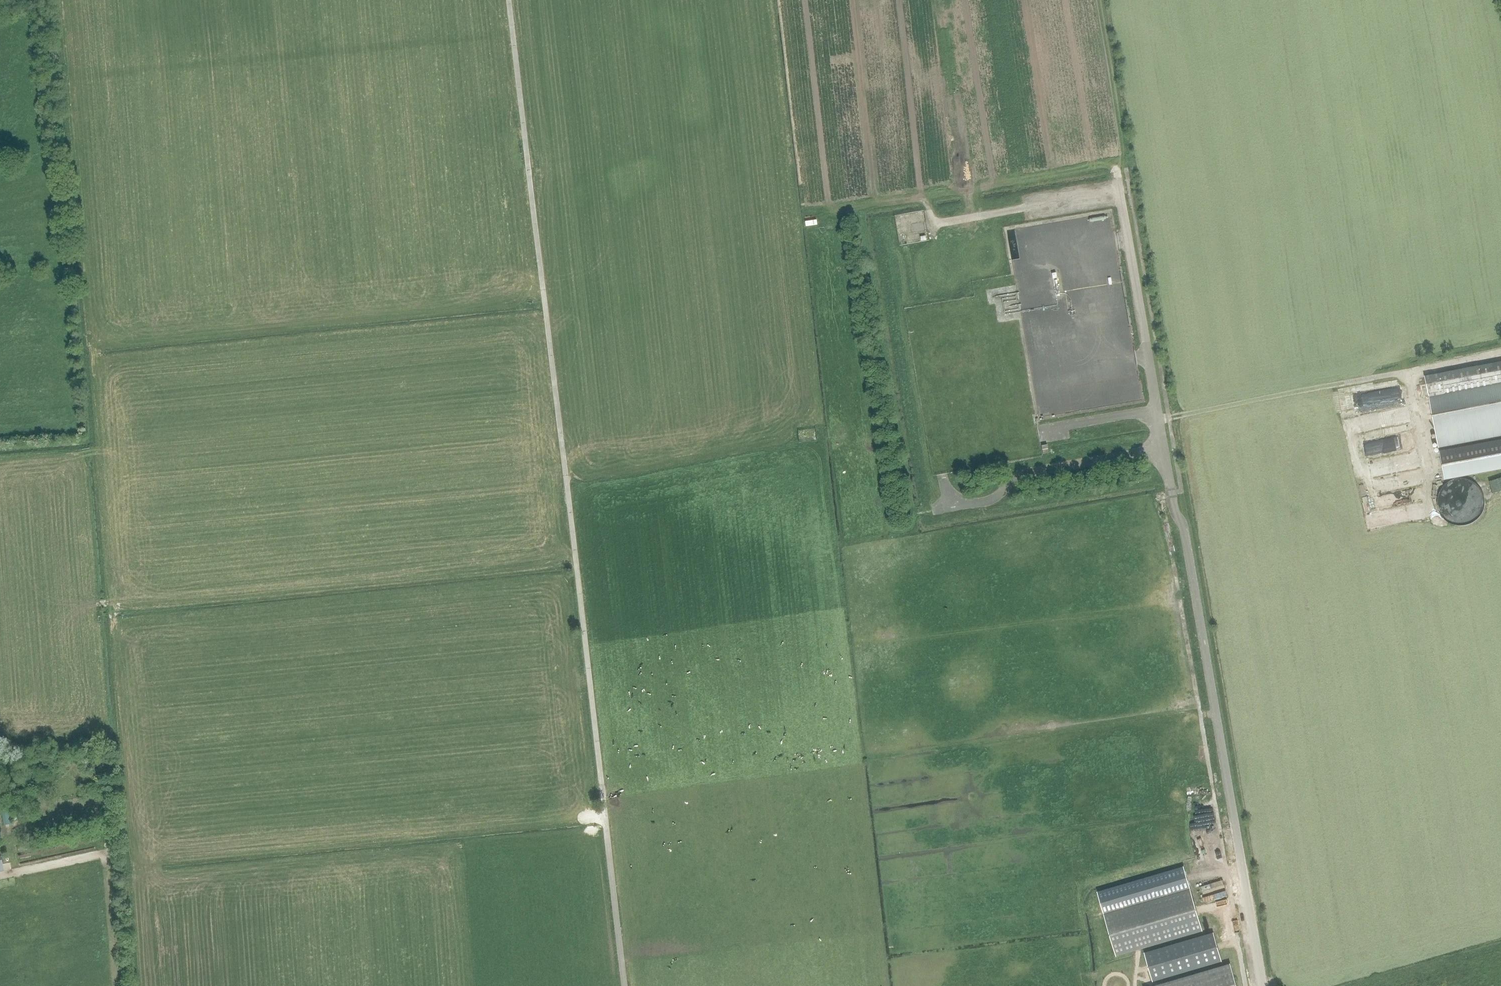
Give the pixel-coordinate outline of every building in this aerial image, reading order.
[(1472,368),(1424,376),(1438,447),(1500,435),(1500,362),(1472,368)] [(1380,427),(1394,422),(1390,410),(1376,415),(1380,427)] [(1416,433),(1366,443),(1369,457),(1419,446),(1416,433)] [(1439,451),(1444,480),(1500,470),(1500,440),(1439,451)] [(1415,474),(1417,482),(1424,481),(1422,473),(1415,474)] [(1500,489),(1500,477),(1491,480),(1494,491),(1500,489)] [(1375,506),(1418,500),(1417,488),(1391,492),(1391,495),(1374,497),(1375,506)] [(1201,886),(1206,901),(1229,895),(1224,879),(1201,886)] [(1203,931),(1190,889),(1104,915),(1116,957),(1203,931)] [(1144,985),(1213,964),(1204,936),(1135,957),(1144,985)] [(1158,985),(1236,985),(1230,964),(1158,985)]
